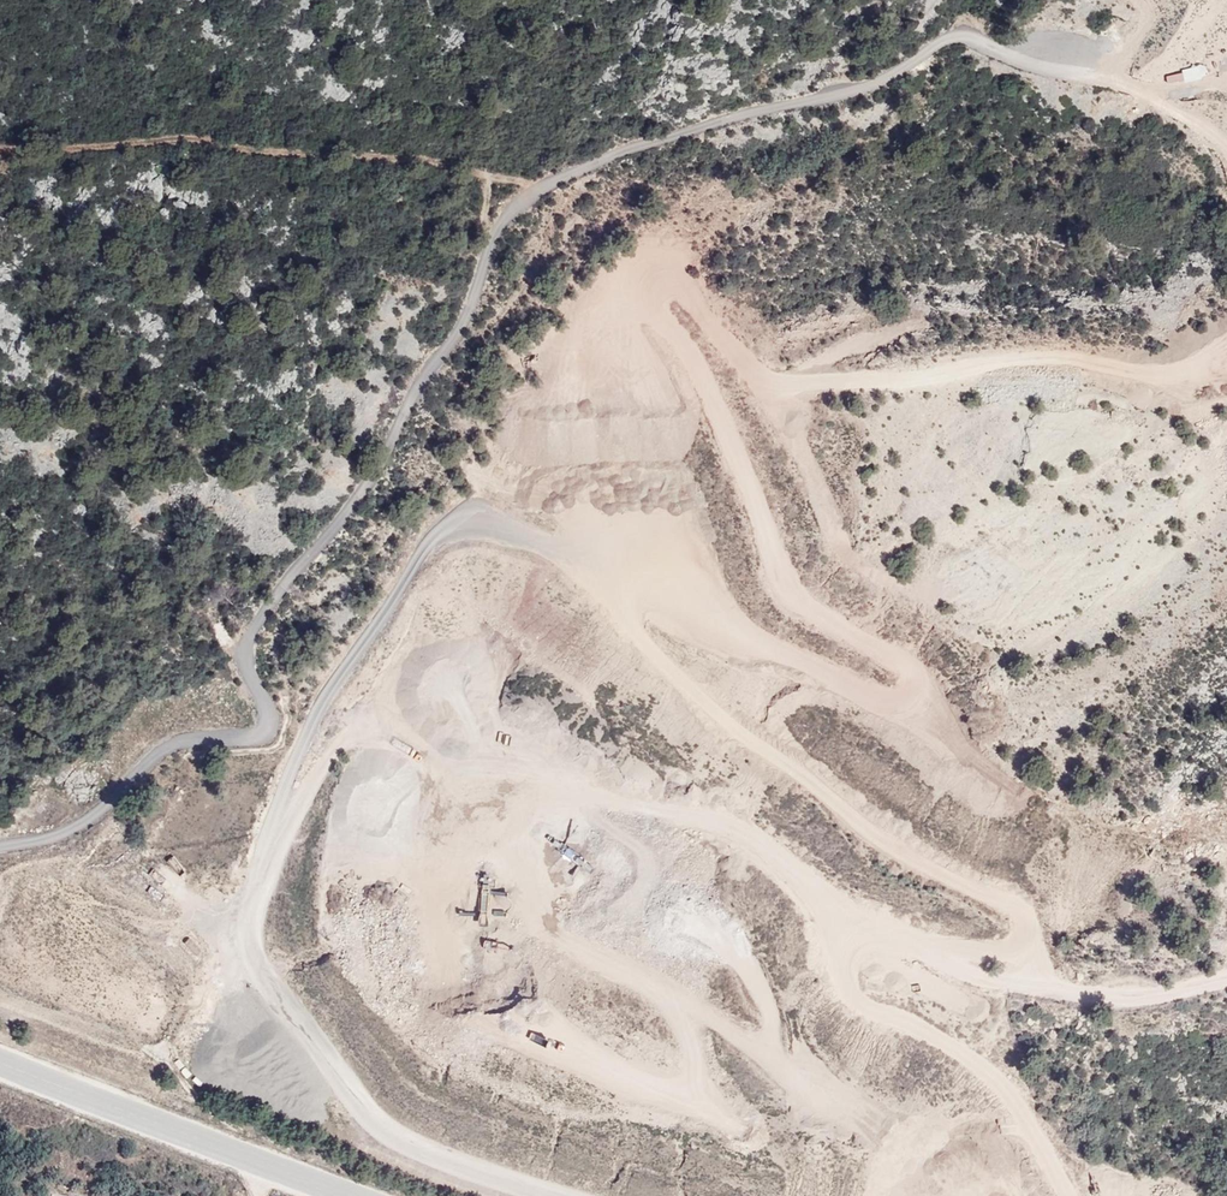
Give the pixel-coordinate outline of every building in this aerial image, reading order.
[(182,879),(188,874),(178,860),(171,866),(182,879)] [(189,936),(183,941),(195,955),(201,949),(189,936)] [(765,1141),(763,1125),(750,1126),(751,1142),(765,1141)]
